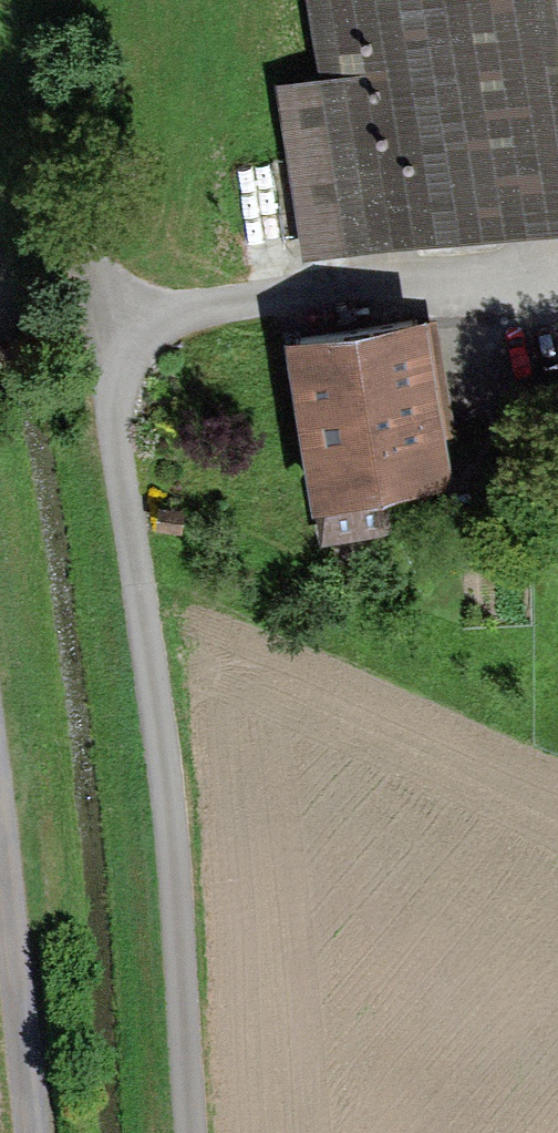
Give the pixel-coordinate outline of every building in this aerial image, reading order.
[(315,79),(293,83),(316,238),(557,202),(557,0),(304,0),(315,79)] [(415,314),(292,335),(319,490),(441,469),(415,314)]
